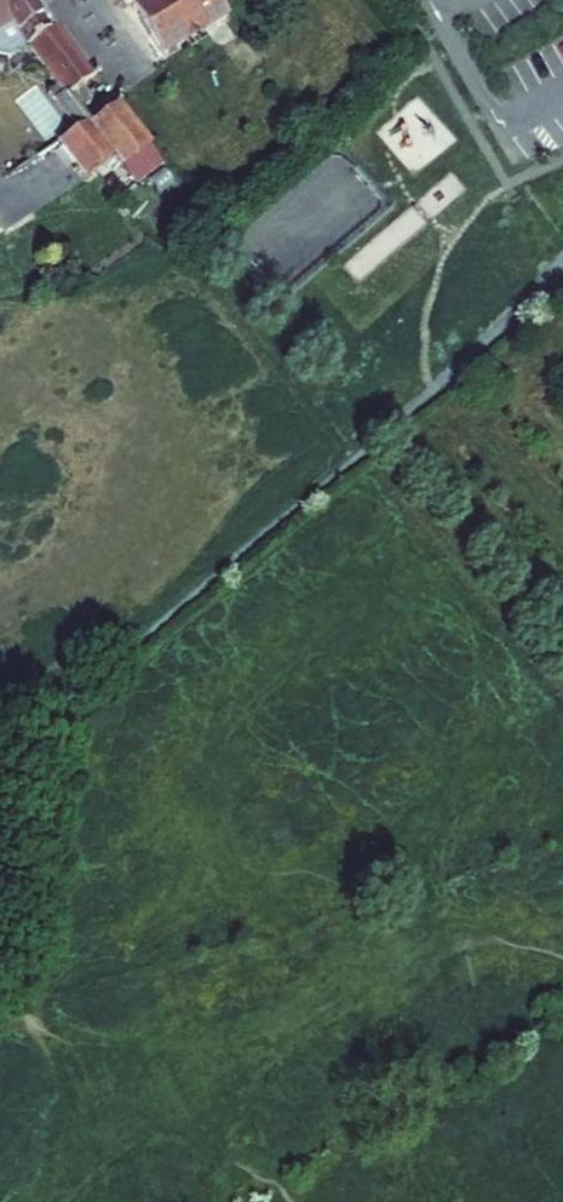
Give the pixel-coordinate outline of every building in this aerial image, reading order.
[(15,15),(30,36),(21,40),(30,53),(38,46),(34,40),(63,23),(50,3),(48,0),(0,0),(0,25),(15,15)] [(128,4),(134,0),(165,49),(239,5),(236,0),(125,0),(128,4)] [(93,67),(63,23),(34,40),(38,46),(43,53),(67,86),(93,67)] [(13,70),(60,136),(90,119),(67,86),(43,53),(13,70)] [(122,100),(93,67),(67,86),(90,119),(122,100)] [(153,139),(122,100),(90,119),(60,136),(85,170),(113,150),(122,161),(153,139)]
